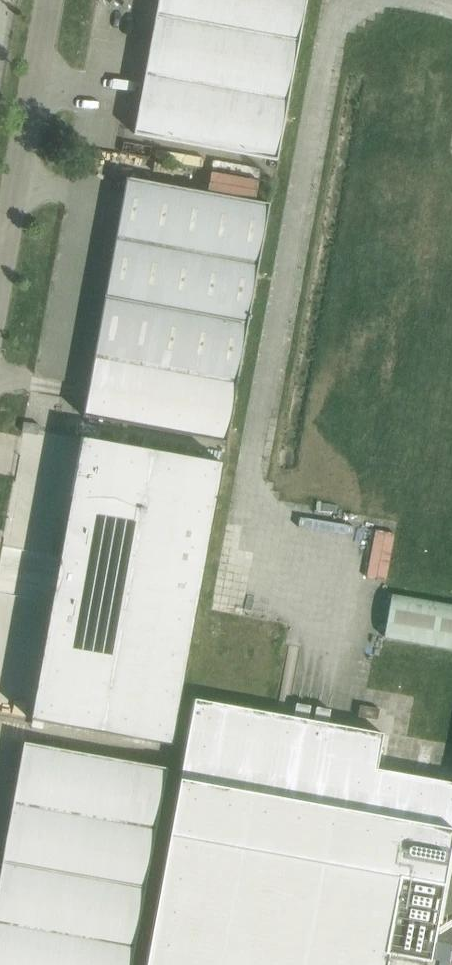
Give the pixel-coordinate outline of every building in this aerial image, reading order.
[(156,15),(299,41),(307,0),(158,0),(156,15)] [(278,160),(299,41),(156,15),(134,134),(278,160)] [(126,178),(104,297),(248,323),(270,204),(126,178)] [(248,323),(104,297),(83,416),(226,442),(248,323)] [(22,432),(24,433),(38,435),(39,425),(26,423),(24,422),(23,425),(22,432)] [(52,602),(30,720),(172,746),(223,464),(82,438),(80,438),(80,439),(81,439),(71,495),(70,495),(70,496),(71,496),(60,557),(52,602)] [(383,637),(451,648),(451,606),(391,595),(383,637)] [(146,964),(387,964),(389,954),(430,962),(433,943),(451,947),(451,783),(377,769),(383,734),(328,724),(330,709),(316,707),(314,721),(308,720),(310,706),(296,703),(294,717),(195,699),(162,877),(146,964)] [(360,705),(357,717),(377,720),(379,709),(360,705)] [(167,769),(23,742),(2,862),(145,888),(167,769)] [(0,872),(0,964),(131,964),(145,888),(2,862),(0,872)]
